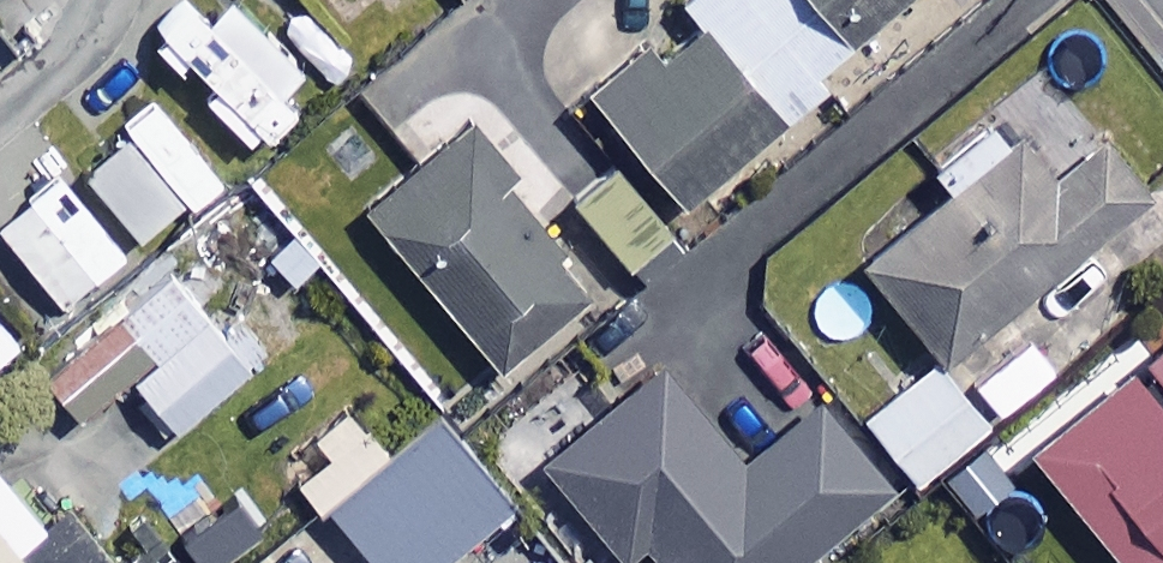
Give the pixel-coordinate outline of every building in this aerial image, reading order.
[(686,2),(694,12),(596,96),(690,206),(830,87),(821,76),(909,0),(688,0),(686,2)] [(1060,176),(1007,111),(937,168),(953,189),(866,260),(947,360),(1149,197),(1104,141),(1060,176)] [(511,169),(476,127),(373,212),(505,370),(596,293),(500,178),(511,169)] [(257,366),(172,264),(46,370),(86,417),(134,376),(180,431),(257,366)] [(1038,449),(1126,562),(1162,562),(1162,353),(1038,449)] [(995,420),(943,356),(869,417),(921,481),(995,420)] [(667,371),(550,464),(628,562),(631,562),(653,546),(666,562),(810,562),(897,494),(824,402),(743,467),(667,371)] [(444,418),(333,504),(379,562),(443,562),(514,507),(444,418)] [(0,465),(0,562),(110,562),(111,562),(68,508),(47,525),(0,465)]
